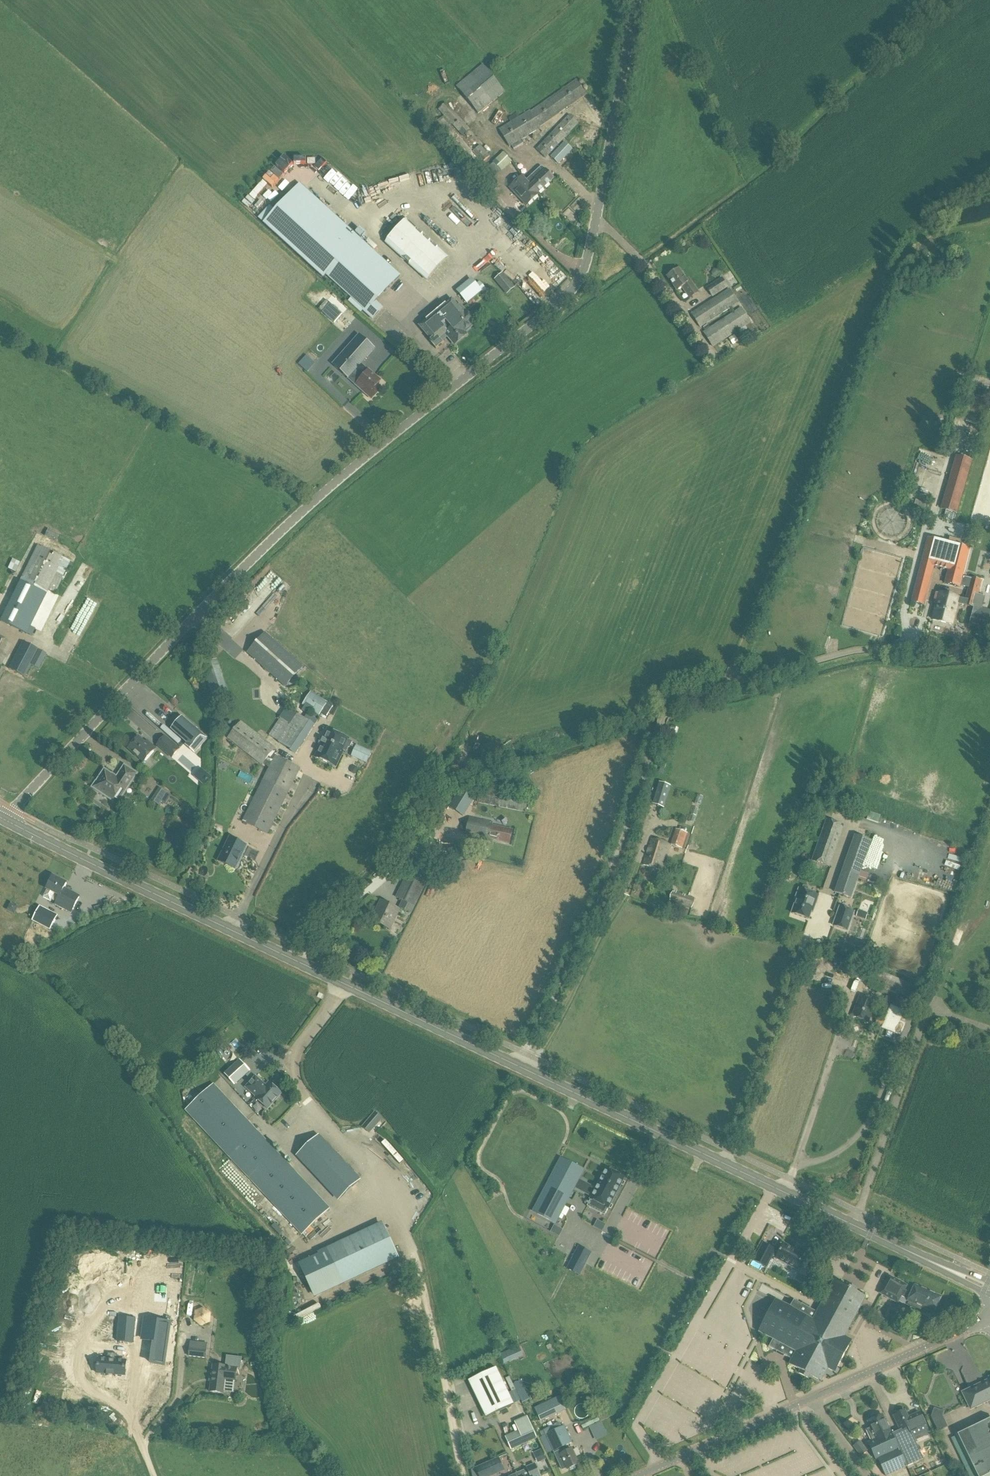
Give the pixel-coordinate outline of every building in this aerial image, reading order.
[(477,67),(451,88),(464,105),(462,106),(471,118),(500,95),(488,81),(489,81),(477,67)] [(576,84),(494,128),(503,146),(586,102),(576,84)] [(570,114),(536,149),(546,159),(579,124),(570,114)] [(443,117),(434,124),(475,170),(483,163),(473,152),(443,117)] [(565,142),(551,157),(559,165),(573,149),(565,142)] [(500,154),(489,163),(496,172),(508,163),(500,154)] [(302,178),(307,173),(291,159),(287,164),(302,178)] [(533,178),(528,183),(533,188),(538,194),(555,179),(542,167),(531,176),(533,178)] [(500,185),(487,170),(480,177),(493,192),(500,185)] [(327,184),(330,184),(330,173),(322,173),(322,188),(327,188),(327,184)] [(523,178),(509,191),(525,207),(538,194),(533,188),(523,178)] [(255,194),(263,196),(265,191),(257,188),(255,194)] [(271,207),(260,220),(324,278),(327,275),(365,310),(364,311),(373,319),(383,308),(376,301),(400,275),(337,218),(328,228),(291,194),(275,212),(271,207)] [(345,202),(342,206),(351,215),(354,211),(345,202)] [(463,208),(453,210),(456,222),(466,219),(463,208)] [(408,220),(386,243),(426,280),(448,256),(408,220)] [(124,256),(133,255),(132,244),(122,245),(124,256)] [(236,262),(249,261),(248,248),(235,249),(236,262)] [(501,265),(526,288),(532,283),(506,259),(501,265)] [(294,274),(307,283),(312,276),(299,267),(294,274)] [(679,269),(667,277),(677,291),(683,287),(690,298),(699,292),(689,278),(687,280),(679,269)] [(502,272),(495,278),(502,286),(505,284),(511,290),(515,287),(502,272)] [(472,279),(457,291),(467,304),(482,291),(472,279)] [(722,279),(706,289),(712,298),(728,288),(722,279)] [(739,304),(729,289),(690,315),(700,330),(734,307),(739,304)] [(452,299),(419,326),(430,339),(428,340),(432,344),(434,345),(439,341),(440,338),(445,334),(454,345),(467,334),(465,332),(476,323),(459,303),(457,305),(452,299)] [(335,316),(341,323),(350,316),(343,308),(335,316)] [(735,334),(746,327),(751,323),(741,308),(703,332),(714,348),(735,334)] [(360,335),(333,365),(348,378),(356,385),(358,382),(364,387),(361,390),(371,399),(380,390),(376,387),(380,382),(369,371),(361,364),(375,349),(360,335)] [(315,364),(306,356),(298,364),(307,373),(315,364)] [(390,378),(400,367),(388,356),(378,368),(390,378)] [(957,459),(944,509),(958,513),(970,462),(957,459)] [(48,529),(44,537),(56,542),(59,535),(48,529)] [(913,602),(923,605),(933,566),(949,570),(946,583),(960,587),(961,585),(969,588),(966,600),(940,594),(937,593),(936,599),(938,603),(933,620),(952,625),(958,603),(972,607),(971,608),(973,608),(969,626),(989,631),(989,611),(981,609),(984,597),(978,595),(982,581),(972,579),(971,579),(963,577),(970,549),(929,539),(913,602)] [(37,545),(20,581),(46,594),(48,591),(55,576),(64,558),(37,545)] [(55,576),(48,591),(55,594),(62,580),(71,562),(64,558),(55,576)] [(217,626),(228,637),(280,582),(269,571),(217,626)] [(0,621),(26,634),(31,636),(35,629),(30,626),(38,610),(46,594),(20,581),(0,621)] [(85,595),(63,637),(73,642),(95,601),(85,595)] [(266,633),(248,653),(285,687),(303,667),(266,633)] [(1,665),(11,644),(0,639),(0,664),(1,665)] [(23,642),(8,669),(25,678),(32,665),(40,650),(23,642)] [(40,650),(32,665),(39,669),(47,654),(40,650)] [(170,672),(174,668),(168,663),(165,667),(170,672)] [(211,687),(219,684),(213,666),(205,668),(211,687)] [(170,681),(178,673),(174,669),(166,677),(170,681)] [(312,692),(303,706),(304,707),(312,711),(319,716),(321,713),(327,716),(333,706),(328,702),(312,692)] [(287,708),(268,737),(296,755),(316,726),(287,708)] [(206,739),(182,717),(171,729),(188,744),(186,746),(194,753),(206,739)] [(242,721),(229,738),(263,765),(264,764),(270,768),(243,821),(268,834),(301,769),(277,757),(278,753),(275,750),(276,749),(242,721)] [(672,727),(668,737),(670,737),(674,738),(677,729),(672,727)] [(328,730),(316,758),(336,767),(344,751),(347,752),(349,748),(350,749),(353,743),(349,741),(349,740),(328,730)] [(165,737),(157,745),(161,748),(172,758),(179,749),(165,737)] [(139,738),(129,749),(143,762),(155,749),(150,744),(148,746),(139,738)] [(354,756),(353,757),(366,763),(371,753),(369,752),(358,747),(354,756)] [(101,761),(111,767),(115,760),(105,754),(101,761)] [(95,783),(93,786),(93,787),(98,791),(99,791),(100,789),(107,794),(106,796),(113,801),(119,792),(123,795),(137,774),(125,766),(116,780),(110,777),(112,775),(105,770),(97,782),(95,783)] [(660,783),(654,805),(664,808),(670,786),(660,783)] [(481,787),(477,803),(526,813),(529,797),(481,787)] [(160,788),(152,800),(160,805),(162,802),(165,804),(171,795),(168,793),(160,788)] [(240,801),(244,792),(240,790),(236,799),(240,801)] [(463,790),(452,808),(463,815),(474,796),(463,790)] [(870,812),(867,820),(877,824),(880,816),(870,812)] [(470,817),(466,836),(489,842),(490,839),(493,826),(494,823),(470,817)] [(826,821),(812,862),(829,867),(843,826),(826,821)] [(493,826),(490,839),(510,844),(513,831),(493,826)] [(676,829),(671,845),(681,849),(687,833),(676,829)] [(854,836),(835,893),(851,899),(870,842),(854,836)] [(232,838),(220,860),(235,869),(247,846),(232,838)] [(651,839),(643,865),(661,870),(669,844),(651,839)] [(396,898),(404,902),(416,907),(434,871),(413,861),(396,898)] [(781,878),(788,880),(790,874),(783,871),(781,878)] [(47,890),(43,897),(51,901),(55,894),(59,896),(55,904),(55,905),(71,914),(80,896),(65,888),(67,884),(54,877),(47,890)] [(797,900),(792,915),(809,920),(813,906),(815,907),(818,896),(807,893),(809,889),(803,887),(802,891),(799,890),(796,899),(797,900)] [(674,891),(671,901),(691,908),(694,898),(674,891)] [(381,901),(372,921),(391,930),(400,910),(381,901)] [(7,909),(14,913),(18,906),(11,902),(7,909)] [(404,902),(401,909),(412,914),(416,907),(404,902)] [(840,907),(833,926),(847,931),(854,912),(840,907)] [(861,996),(853,1016),(869,1023),(877,1002),(861,996)] [(883,1027),(882,1028),(900,1036),(905,1024),(899,1022),(904,1011),(891,1006),(883,1027)] [(203,1053),(194,1059),(199,1067),(208,1061),(203,1053)] [(240,1061),(225,1074),(235,1086),(250,1072),(240,1061)] [(256,1078),(247,1088),(257,1097),(258,1098),(263,1092),(261,1090),(265,1085),(256,1078)] [(257,1097),(256,1099),(268,1110),(282,1094),(270,1083),(267,1087),(265,1085),(261,1090),(263,1092),(258,1098),(257,1097)] [(215,1085),(187,1111),(302,1236),(330,1210),(215,1085)] [(375,1112),(363,1127),(370,1133),(383,1119),(375,1112)] [(299,1156),(340,1201),(360,1182),(319,1138),(299,1156)] [(554,1184),(538,1214),(555,1224),(576,1184),(594,1193),(587,1207),(605,1216),(624,1178),(607,1169),(596,1189),(579,1179),(583,1170),(562,1159),(561,1159),(559,1163),(549,1182),(554,1184)] [(406,1178),(414,1189),(419,1185),(410,1175),(406,1178)] [(607,1254),(621,1221),(609,1216),(598,1241),(590,1237),(596,1223),(574,1213),(564,1235),(586,1245),(585,1245),(607,1254)] [(384,1227),(329,1253),(342,1281),(398,1255),(384,1227)] [(763,1244),(754,1261),(767,1268),(773,1256),(776,1258),(776,1259),(797,1270),(805,1255),(784,1244),(779,1254),(775,1252),(776,1251),(763,1244)] [(579,1275),(586,1261),(588,1257),(591,1253),(581,1248),(579,1252),(577,1257),(576,1258),(574,1257),(567,1269),(579,1275)] [(880,1293),(880,1294),(881,1294),(898,1303),(902,1296),(909,1300),(908,1302),(909,1302),(907,1305),(921,1312),(923,1308),(935,1314),(942,1297),(915,1285),(912,1293),(905,1290),(907,1286),(908,1286),(890,1277),(889,1276),(889,1277),(880,1293)] [(759,1331),(759,1332),(760,1333),(760,1332),(773,1339),(770,1347),(769,1347),(769,1348),(770,1347),(777,1351),(776,1351),(777,1352),(777,1351),(784,1355),(784,1356),(785,1356),(792,1359),(790,1364),(789,1364),(790,1365),(790,1364),(801,1370),(799,1373),(809,1378),(810,1375),(821,1381),(821,1382),(822,1381),(821,1381),(828,1369),(834,1372),(834,1373),(835,1373),(835,1372),(852,1341),(852,1340),(851,1340),(845,1337),(866,1298),(867,1298),(866,1297),(866,1298),(835,1281),(834,1280),(834,1281),(817,1312),(810,1308),(809,1308),(802,1304),(802,1303),(801,1304),(795,1300),(794,1300),(794,1301),(790,1308),(784,1304),(783,1303),(783,1304),(777,1300),(776,1300),(776,1301),(760,1332),(759,1331)] [(804,1291),(811,1295),(817,1284),(810,1280),(810,1281),(804,1290),(804,1291)] [(187,1320),(190,1306),(169,1302),(167,1309),(129,1302),(128,1307),(104,1303),(102,1311),(127,1316),(128,1309),(187,1320)] [(196,1312),(195,1321),(202,1325),(210,1323),(211,1315),(211,1314),(204,1309),(196,1312)] [(882,1327),(885,1320),(877,1316),(874,1323),(882,1327)] [(146,1320),(143,1340),(155,1341),(154,1347),(153,1347),(151,1364),(156,1365),(164,1366),(170,1323),(146,1320)] [(191,1341),(189,1357),(205,1359),(207,1344),(191,1341)] [(519,1346),(505,1353),(510,1363),(524,1356),(519,1346)] [(98,1359),(97,1374),(103,1374),(107,1375),(107,1376),(107,1375),(115,1376),(115,1375),(125,1376),(126,1361),(117,1360),(117,1354),(108,1354),(108,1360),(98,1359)] [(214,1365),(210,1392),(224,1394),(225,1391),(226,1380),(236,1382),(238,1368),(240,1369),(242,1358),(227,1356),(226,1367),(214,1365)] [(472,1380),(468,1381),(486,1418),(514,1405),(514,1404),(497,1368),(472,1380)] [(963,1393),(971,1409),(988,1401),(989,1398),(989,1397),(989,1378),(988,1384),(984,1386),(980,1385),(963,1393)] [(514,1392),(518,1403),(526,1400),(522,1389),(514,1392)] [(551,1400),(536,1407),(543,1422),(558,1416),(566,1412),(559,1396),(551,1400)] [(931,1416),(936,1406),(930,1403),(925,1413),(931,1416)] [(897,1415),(894,1416),(901,1431),(914,1425),(916,1424),(920,1433),(929,1429),(921,1413),(909,1418),(906,1411),(897,1415)] [(520,1430),(505,1437),(512,1451),(539,1438),(527,1415),(515,1420),(520,1430)] [(872,1427),(867,1429),(873,1442),(869,1443),(876,1458),(878,1457),(898,1448),(893,1435),(884,1415),(878,1418),(876,1416),(870,1419),(871,1421),(869,1422),(872,1427)] [(953,1438),(971,1475),(989,1475),(989,1420),(953,1438)] [(575,1427),(580,1438),(588,1435),(591,1441),(603,1436),(597,1422),(592,1424),(591,1421),(575,1427)] [(546,1436),(541,1438),(546,1450),(548,1454),(553,1452),(554,1453),(553,1453),(562,1471),(567,1469),(568,1470),(580,1465),(579,1462),(573,1450),(569,1452),(567,1447),(573,1444),(567,1426),(562,1429),(560,1424),(544,1431),(546,1436)] [(914,1425),(901,1431),(893,1435),(898,1448),(907,1467),(924,1460),(913,1437),(920,1433),(916,1424),(914,1425)] [(878,1457),(886,1475),(888,1475),(907,1467),(898,1448),(878,1457)] [(538,1449),(531,1452),(533,1457),(541,1453),(538,1449)] [(545,1452),(538,1455),(541,1462),(548,1459),(545,1452)] [(492,1460),(477,1467),(481,1475),(491,1475),(498,1473),(503,1471),(498,1458),(492,1460)] [(926,1471),(928,1475),(938,1475),(942,1475),(937,1461),(930,1463),(932,1469),(926,1471)] [(513,1475),(541,1475),(536,1464),(528,1468),(529,1469),(513,1475)]
